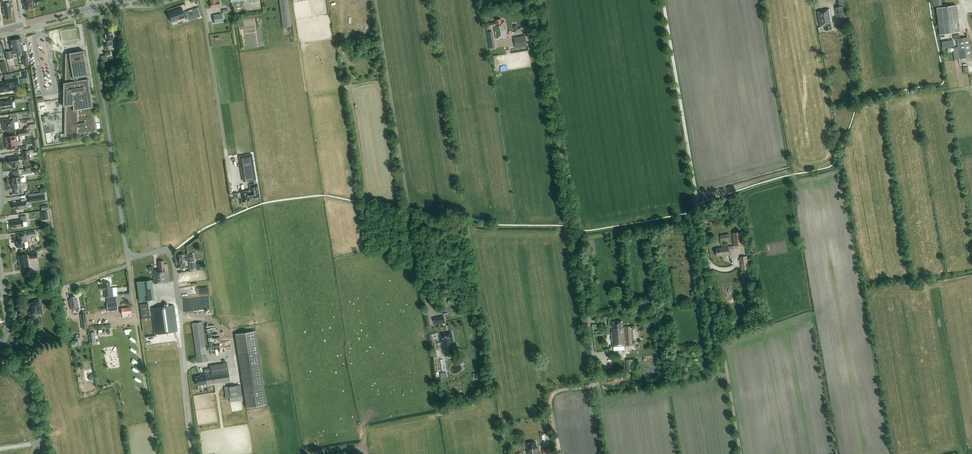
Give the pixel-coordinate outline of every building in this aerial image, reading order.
[(10,0),(2,2),(4,15),(5,14),(6,19),(12,18),(11,12),(11,10),(10,10),(10,8),(12,8),(10,0)] [(33,2),(32,0),(22,0),(23,4),(24,4),(24,6),(25,11),(33,9),(32,2),(33,2)] [(283,28),(291,27),(288,0),(279,0),(283,28)] [(957,5),(936,8),(940,34),(960,32),(957,5)] [(835,8),(837,20),(847,18),(846,15),(844,15),(843,6),(835,8)] [(198,7),(185,12),(188,21),(198,17),(199,19),(202,18),(201,16),(198,7)] [(182,8),(168,13),(172,22),(185,18),(182,8)] [(830,23),(832,22),(829,9),(817,11),(820,27),(825,26),(826,31),(831,29),(830,23)] [(222,14),(213,15),(215,23),(223,22),(222,14)] [(491,27),(492,26),(494,26),(496,38),(507,37),(504,22),(501,22),(501,19),(496,20),(496,22),(490,23),(491,27)] [(108,46),(113,45),(112,39),(113,39),(112,38),(113,38),(112,35),(111,35),(111,31),(104,32),(105,36),(104,36),(105,40),(107,40),(108,46)] [(954,60),(971,57),(971,56),(968,37),(960,38),(959,34),(954,35),(954,40),(956,39),(958,47),(952,48),(954,60)] [(525,36),(515,38),(516,47),(526,46),(525,36)] [(18,53),(18,55),(21,55),(20,51),(23,51),(23,48),(21,38),(20,38),(20,37),(15,38),(15,39),(17,48),(17,49),(16,49),(16,50),(17,50),(18,52),(18,53)] [(7,59),(10,59),(13,58),(12,54),(18,53),(18,52),(17,50),(16,50),(16,49),(17,49),(17,48),(15,39),(9,41),(11,51),(12,50),(12,51),(5,52),(7,59)] [(951,40),(939,42),(940,48),(952,46),(951,40)] [(65,54),(65,83),(63,83),(63,107),(65,107),(64,137),(97,132),(84,51),(65,54)] [(0,84),(0,92),(10,90),(9,85),(19,84),(18,78),(5,80),(6,83),(0,84)] [(0,102),(0,104),(1,110),(13,109),(12,100),(0,102)] [(6,119),(2,119),(2,124),(3,124),(4,131),(15,129),(14,122),(18,122),(17,114),(10,115),(11,119),(6,119)] [(5,137),(6,143),(16,142),(19,141),(18,135),(5,137)] [(29,150),(22,151),(23,160),(30,159),(29,150)] [(252,154),(239,156),(243,181),(256,179),(252,154)] [(8,158),(9,165),(12,164),(13,167),(18,167),(18,164),(19,163),(18,156),(8,158)] [(13,178),(11,178),(12,184),(22,182),(21,176),(20,177),(19,171),(12,172),(13,178)] [(12,184),(13,189),(14,189),(15,195),(22,194),(21,188),(23,188),(22,182),(12,184)] [(248,190),(248,191),(240,192),(242,202),(250,200),(249,198),(252,198),(259,197),(257,184),(250,185),(251,190),(248,190)] [(17,210),(27,208),(26,201),(17,202),(17,203),(13,204),(14,209),(17,209),(17,210)] [(13,228),(23,227),(23,222),(27,222),(26,216),(20,216),(21,220),(12,221),(13,228)] [(732,233),(734,246),(745,244),(745,240),(742,241),(741,231),(732,233)] [(27,242),(24,242),(24,240),(27,240),(26,233),(17,234),(18,241),(16,241),(17,247),(25,246),(25,247),(26,248),(28,247),(27,243),(27,242)] [(729,255),(728,247),(722,248),(716,249),(716,256),(720,256),(729,255)] [(19,259),(20,267),(29,266),(28,259),(31,258),(31,259),(38,258),(37,252),(30,253),(30,255),(27,255),(27,254),(18,255),(19,259)] [(184,254),(179,255),(180,263),(181,268),(185,267),(185,262),(185,261),(194,259),(193,255),(184,256),(184,254)] [(740,257),(742,269),(749,268),(747,256),(740,257)] [(154,284),(169,282),(167,264),(164,264),(164,261),(158,261),(159,270),(153,270),(154,284)] [(139,301),(155,299),(152,280),(137,282),(139,301)] [(116,296),(113,297),(112,288),(110,288),(110,282),(104,283),(104,286),(101,286),(102,290),(103,290),(104,298),(107,297),(108,311),(117,310),(116,296)] [(71,308),(75,307),(75,310),(79,309),(77,299),(75,299),(75,296),(71,297),(71,299),(69,300),(71,308)] [(32,307),(32,311),(29,311),(30,316),(31,316),(32,322),(36,322),(35,314),(43,313),(41,305),(40,306),(40,300),(34,300),(35,302),(29,303),(30,308),(32,307)] [(148,303),(147,302),(143,302),(143,304),(140,304),(142,319),(150,318),(148,303)] [(151,308),(155,334),(177,331),(174,305),(151,308)] [(434,319),(435,325),(445,323),(444,317),(434,319)] [(611,336),(612,336),(612,337),(611,337),(611,341),(612,341),(613,346),(633,345),(633,340),(634,340),(633,330),(632,330),(632,326),(623,327),(622,321),(612,322),(613,328),(612,328),(612,330),(612,332),(611,332),(611,336)] [(192,323),(197,363),(208,361),(202,322),(192,323)] [(235,334),(246,408),(266,404),(255,331),(235,334)] [(457,344),(454,344),(452,332),(439,335),(442,350),(444,350),(445,354),(454,352),(454,350),(458,349),(457,344)] [(626,360),(627,372),(632,371),(632,362),(636,362),(636,359),(626,360)] [(207,386),(230,382),(227,363),(210,366),(211,371),(210,371),(209,368),(204,369),(205,372),(205,374),(200,375),(200,376),(196,376),(197,385),(206,384),(207,386)] [(230,403),(243,401),(240,384),(224,387),(226,398),(229,398),(230,403)] [(528,453),(539,453),(538,448),(537,448),(536,442),(527,443),(528,450),(527,450),(528,453)]
